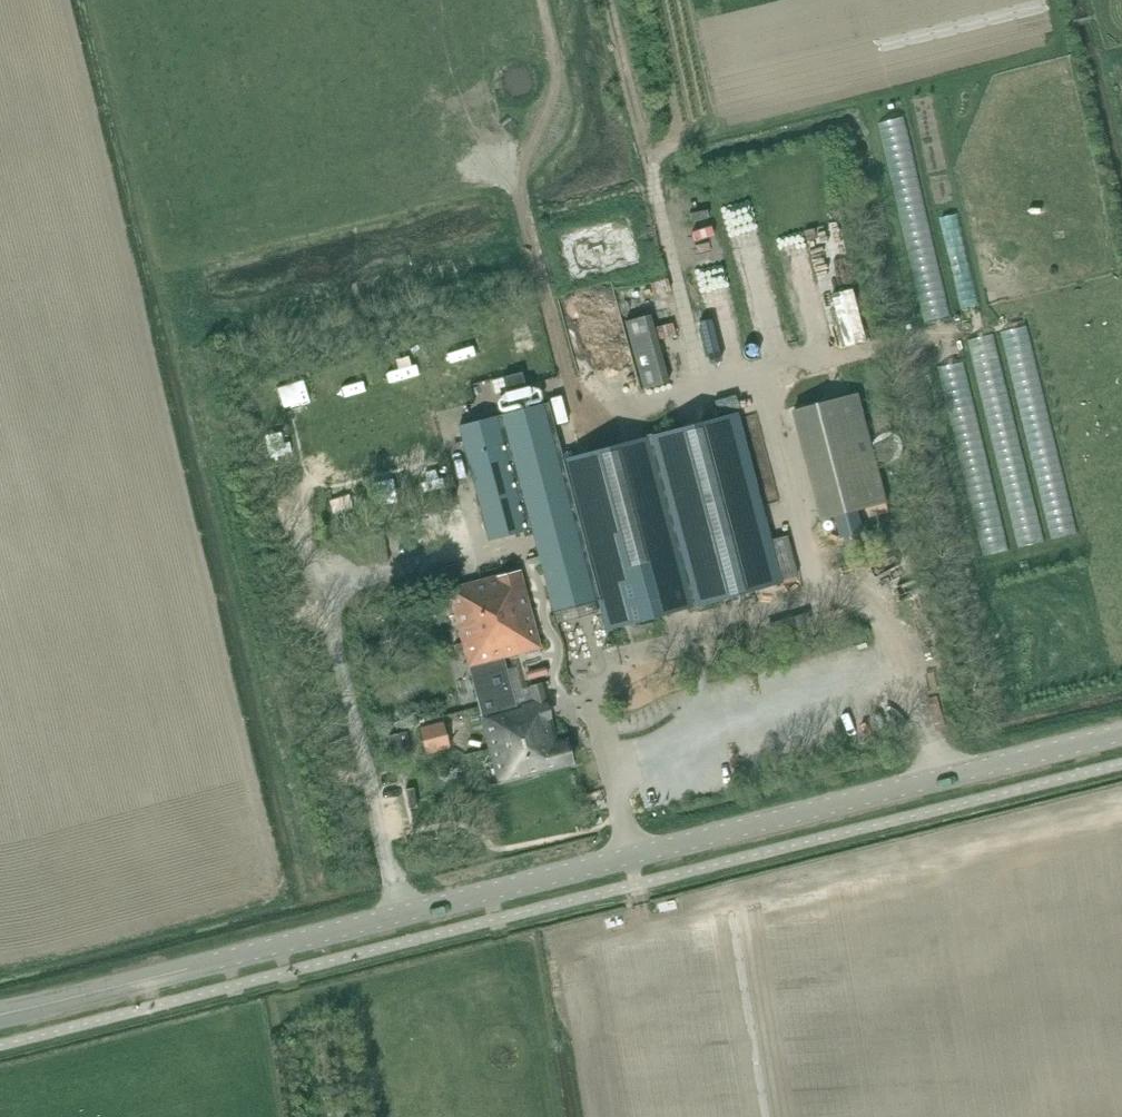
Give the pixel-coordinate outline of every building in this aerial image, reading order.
[(669,382),(651,315),(625,322),(644,389),(669,382)] [(524,374),(507,379),(510,392),(528,388),(524,374)] [(860,394),(795,411),(822,518),(861,508),(864,519),(890,512),(860,394)] [(549,401),(461,424),(490,539),(532,528),(554,610),(579,606),(600,597),(608,627),(631,623),(737,595),(783,582),(766,514),(740,411),(564,457),(549,401)] [(451,588),(484,715),(502,784),(576,765),(569,738),(558,741),(543,683),(529,687),(532,702),(515,707),(502,658),(542,647),(521,569),(451,588)] [(447,721),(422,727),(428,753),(453,747),(447,721)] [(406,731),(388,736),(392,755),(411,751),(406,731)]
